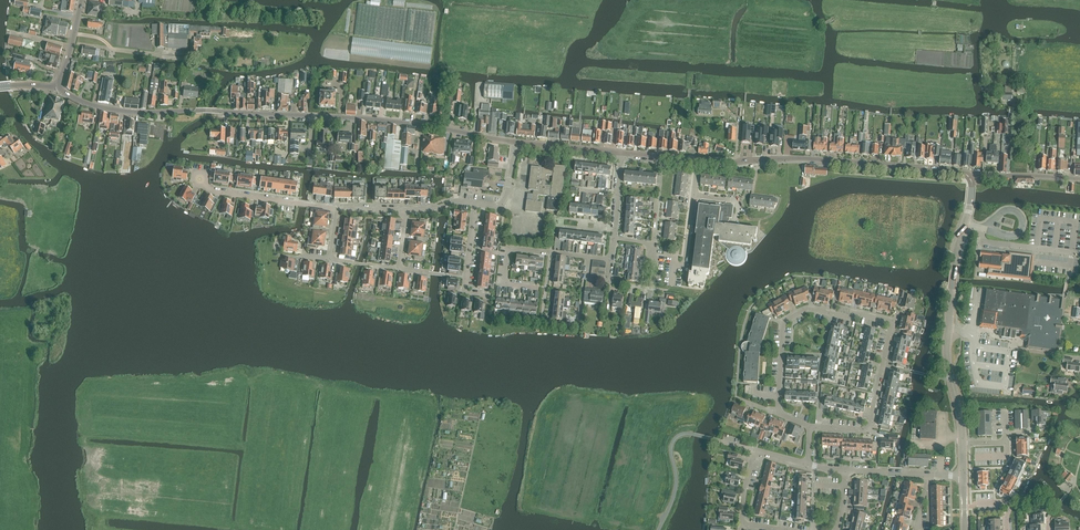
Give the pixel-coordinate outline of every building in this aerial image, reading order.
[(73,12),(74,0),(63,0),(61,11),(66,12),(66,11),(73,12)] [(378,0),(370,0),(370,5),(357,4),(354,35),(402,41),(406,10),(379,6),(380,0),(378,0)] [(102,17),(103,4),(90,2),(88,15),(102,17)] [(40,17),(41,16),(41,11),(31,9),(29,15),(40,17)] [(408,9),(405,41),(432,45),(435,13),(408,9)] [(45,22),(45,25),(67,30),(68,24),(60,22),(60,20),(47,17),(46,22),(45,22)] [(98,27),(102,27),(103,24),(99,23),(99,22),(89,21),(88,28),(98,29),(98,27)] [(187,50),(187,46),(187,36),(189,36),(190,33),(190,26),(190,25),(168,24),(168,29),(168,25),(152,25),(152,35),(158,35),(158,48),(163,48),(168,49),(187,50)] [(43,33),(57,36),(57,34),(65,36),(67,30),(45,25),(43,33)] [(27,34),(28,27),(22,26),(20,32),(27,34)] [(191,41),(191,56),(197,56),(197,46),(201,46),(201,38),(202,36),(210,37),(210,32),(211,27),(201,27),(201,33),(196,33),(196,34),(197,34),(196,38),(194,38),(194,41),(191,41)] [(215,28),(215,31),(222,32),(221,33),(221,36),(226,36),(226,28),(222,28),(215,28)] [(8,44),(22,47),(24,39),(10,36),(8,44)] [(26,40),(24,47),(33,49),(34,41),(26,40)] [(60,55),(62,47),(48,43),(46,51),(60,55)] [(83,47),(82,54),(95,56),(96,49),(83,47)] [(10,50),(9,57),(12,58),(24,60),(25,56),(16,53),(14,53),(14,51),(10,50)] [(58,61),(60,56),(50,53),(50,54),(45,52),(43,60),(47,61),(46,66),(56,69),(57,64),(58,64),(58,61)] [(32,65),(20,63),(20,60),(12,58),(11,64),(17,66),(22,67),(21,71),(30,73),(32,65)] [(91,83),(96,83),(98,74),(88,72),(87,79),(91,79),(91,83)] [(70,91),(74,74),(69,73),(65,87),(70,91)] [(84,78),(75,75),(71,89),(78,91),(80,82),(83,83),(84,78)] [(1013,100),(1013,87),(1013,77),(1006,77),(1006,87),(1005,94),(1002,94),(1002,100),(1013,100)] [(99,96),(98,102),(109,104),(113,80),(106,79),(105,79),(103,78),(100,93),(99,96)] [(293,80),(279,79),(278,93),(292,94),(293,80)] [(159,81),(152,80),(148,107),(155,107),(156,98),(153,97),(154,90),(157,91),(159,81)] [(198,98),(199,89),(185,87),(185,83),(182,82),(181,90),(184,90),(183,97),(188,97),(188,96),(198,98)] [(515,84),(488,82),(485,82),(485,85),(484,98),(514,100),(515,84)] [(241,92),(238,92),(238,86),(231,86),(231,94),(240,95),(241,95),(241,92)] [(270,98),(274,99),(274,90),(263,89),(262,107),(270,108),(270,98)] [(335,94),(335,90),(329,90),(329,93),(321,93),(320,106),(325,107),(329,107),(334,107),(335,94)] [(143,92),(140,109),(146,109),(148,93),(143,92)] [(234,110),(240,110),(239,100),(240,100),(240,99),(240,95),(231,94),(231,99),(234,99),(234,110)] [(305,97),(301,97),(301,101),(299,101),(299,108),(301,108),(301,112),(306,112),(306,100),(309,100),(309,94),(305,94),(305,97)] [(289,96),(278,95),(278,103),(277,111),(288,112),(288,106),(287,106),(287,103),(288,103),(289,96)] [(381,98),(380,98),(380,96),(375,95),(374,100),(373,108),(380,109),(381,98)] [(366,107),(373,108),(374,100),(371,99),(372,97),(367,96),(366,107)] [(44,118),(51,120),(57,99),(49,97),(44,118)] [(140,99),(126,98),(124,108),(138,109),(140,99)] [(64,101),(57,99),(51,120),(59,122),(64,101)] [(67,106),(65,109),(70,111),(75,102),(70,99),(66,106),(67,106)] [(386,109),(393,110),(394,102),(391,102),(391,99),(387,99),(386,109)] [(397,103),(394,102),(393,110),(400,111),(401,100),(397,100),(397,103)] [(416,113),(422,114),(426,114),(427,105),(426,104),(426,101),(422,101),(422,104),(418,103),(416,113)] [(76,111),(80,105),(75,102),(70,111),(73,113),(74,110),(76,111)] [(482,109),(480,109),(479,116),(484,117),(484,118),(479,118),(478,133),(484,133),(485,125),(489,125),(490,113),(490,104),(482,104),(482,109)] [(346,115),(356,116),(356,106),(347,105),(346,115)] [(458,118),(467,119),(468,106),(459,105),(458,118)] [(698,115),(712,116),(712,110),(711,110),(712,106),(700,105),(700,109),(699,109),(698,115)] [(496,119),(499,119),(500,113),(496,112),(496,110),(491,109),(491,113),(490,113),(489,125),(489,132),(494,133),(496,119)] [(93,114),(82,112),(82,115),(79,115),(78,123),(84,124),(84,123),(93,124),(94,118),(92,118),(93,114)] [(100,113),(99,124),(100,124),(99,128),(109,130),(110,119),(107,119),(108,114),(100,113)] [(514,135),(516,118),(515,118),(516,114),(512,114),(512,118),(510,118),(509,123),(507,123),(506,134),(514,135)] [(110,121),(110,124),(109,138),(111,139),(111,140),(117,140),(117,139),(119,139),(120,133),(116,133),(114,131),(115,125),(118,126),(117,132),(122,132),(123,122),(121,122),(121,121),(119,121),(119,116),(111,115),(110,121)] [(123,135),(133,136),(134,121),(128,120),(128,121),(125,121),(123,135)] [(366,128),(367,122),(359,121),(358,136),(366,137),(367,128),(366,128)] [(957,132),(958,121),(954,121),(950,121),(949,131),(952,131),(957,132)] [(605,131),(604,144),(611,144),(612,135),(609,135),(609,131),(609,130),(611,130),(612,123),(606,122),(605,130),(606,130),(605,131)] [(927,137),(934,138),(936,122),(928,122),(927,137)] [(146,145),(148,125),(147,124),(138,124),(138,123),(136,134),(140,134),(139,145),(146,145)] [(727,128),(730,128),(729,140),(736,141),(737,129),(735,129),(735,127),(734,127),(734,124),(727,123),(727,128)] [(387,144),(388,135),(387,135),(389,125),(378,124),(378,129),(377,132),(385,133),(384,138),(382,137),(381,143),(387,144)] [(518,124),(517,135),(526,136),(526,130),(522,129),(523,124),(518,124)] [(370,141),(375,141),(376,133),(377,125),(369,125),(368,130),(368,132),(370,132),(370,141)] [(388,135),(387,144),(385,158),(384,168),(399,170),(402,141),(394,140),(396,126),(389,125),(388,135)] [(526,130),(526,136),(535,137),(536,126),(527,125),(526,130)] [(743,125),(742,142),(750,142),(751,133),(754,133),(754,126),(743,125)] [(403,133),(402,146),(410,147),(411,135),(415,135),(415,128),(407,127),(406,134),(403,133)] [(538,127),(537,137),(546,138),(547,128),(538,127)] [(757,127),(756,144),(764,144),(764,137),(768,137),(768,128),(757,127)] [(225,138),(225,129),(218,128),(218,131),(211,131),(210,137),(217,138),(217,142),(224,142),(224,138),(225,138)] [(562,128),(561,140),(569,140),(570,128),(562,128)] [(580,142),(581,129),(572,128),(571,141),(580,142)] [(583,129),(582,141),(591,142),(592,130),(583,129)] [(772,129),(771,146),(779,147),(779,139),(782,139),(783,130),(772,129)] [(249,130),(249,140),(252,141),(252,146),(256,147),(256,139),(256,135),(257,135),(257,130),(249,130)] [(264,141),(274,141),(275,130),(267,130),(267,137),(264,137),(264,141)] [(282,142),(282,141),(285,141),(286,141),(286,137),(287,137),(287,131),(282,131),(276,130),(275,142),(282,142)] [(660,130),(659,140),(660,140),(659,149),(666,150),(667,141),(669,142),(669,141),(670,132),(667,132),(666,141),(663,141),(664,130),(660,130)] [(306,140),(306,131),(291,131),(291,139),(291,142),(290,154),(298,154),(299,142),(295,142),(295,139),(306,140)] [(639,131),(638,138),(639,138),(638,147),(645,148),(646,139),(647,137),(642,136),(643,131),(639,131)] [(316,148),(328,149),(329,142),(326,142),(327,132),(320,132),(320,142),(317,142),(316,148)] [(670,132),(669,141),(671,141),(670,150),(673,151),(675,152),(676,151),(677,151),(678,142),(677,142),(678,140),(675,140),(675,133),(670,132)] [(338,142),(349,143),(351,143),(352,134),(347,133),(347,134),(338,134),(338,142)] [(649,136),(648,139),(650,139),(649,148),(656,149),(657,140),(652,139),(653,137),(652,137),(652,134),(649,133),(649,136)] [(834,144),(833,144),(830,143),(830,152),(836,152),(838,136),(838,134),(836,134),(836,136),(835,136),(834,144)] [(802,135),(800,135),(799,141),(794,141),(793,149),(805,150),(806,136),(802,135)] [(814,151),(820,151),(821,137),(822,135),(819,135),(818,137),(814,137),(813,140),(814,140),(814,151)] [(3,145),(5,148),(9,145),(13,151),(13,150),(15,153),(23,147),(21,145),(21,144),(17,139),(14,141),(10,136),(7,139),(5,136),(0,139),(0,147),(3,145)] [(429,137),(423,137),(422,152),(426,153),(444,155),(445,139),(433,138),(433,137),(429,137)] [(681,142),(680,151),(686,152),(686,150),(687,151),(688,147),(690,148),(690,143),(691,143),(693,143),(692,146),(696,146),(697,140),(694,140),(694,137),(691,137),(691,138),(687,138),(686,142),(681,142)] [(845,153),(852,153),(853,141),(854,141),(854,137),(851,137),(850,145),(846,145),(845,153)] [(916,143),(909,142),(909,138),(906,137),(905,143),(909,143),(908,152),(907,152),(906,157),(914,158),(916,143)] [(900,139),(887,139),(887,142),(885,143),(885,146),(884,155),(891,155),(891,156),(896,157),(896,155),(902,155),(902,149),(905,149),(905,139),(900,139)] [(70,141),(70,143),(69,143),(65,155),(69,157),(73,144),(72,144),(73,142),(70,141)] [(450,163),(454,164),(455,157),(458,157),(459,153),(462,153),(464,142),(455,141),(454,145),(454,146),(454,152),(455,152),(455,155),(454,155),(454,156),(451,156),(450,163)] [(472,142),(464,142),(462,153),(470,154),(472,142)] [(916,143),(915,153),(918,153),(918,158),(918,159),(924,160),(925,154),(926,146),(919,146),(918,142),(916,142),(916,143)] [(709,148),(709,144),(704,144),(700,143),(700,147),(699,153),(708,154),(708,152),(711,153),(711,149),(709,148)] [(926,145),(925,154),(927,154),(927,159),(933,160),(934,156),(939,157),(940,146),(939,146),(935,146),(934,146),(931,146),(931,145),(930,145),(926,145)] [(964,151),(964,155),(964,156),(963,166),(970,167),(971,155),(974,155),(974,147),(971,146),(970,151),(964,151)] [(402,147),(400,165),(407,165),(408,147),(402,147)] [(488,160),(488,162),(488,167),(498,168),(498,164),(495,163),(496,161),(498,161),(499,158),(497,157),(498,148),(490,147),(488,160)] [(950,165),(951,157),(952,151),(943,151),(943,150),(941,150),(940,164),(950,165)] [(975,156),(974,167),(980,168),(980,163),(983,163),(984,153),(980,152),(980,154),(975,153),(975,156)] [(958,154),(958,155),(954,155),(953,165),(963,166),(964,156),(962,156),(962,155),(958,154)] [(28,165),(25,156),(18,158),(21,167),(28,165)] [(277,164),(281,164),(285,164),(286,159),(281,159),(281,156),(274,156),(274,164),(277,164)] [(1055,161),(1048,160),(1048,171),(1057,171),(1058,161),(1055,161)] [(1064,161),(1058,161),(1057,171),(1064,172),(1064,170),(1067,170),(1068,162),(1064,161)] [(575,172),(582,173),(583,164),(576,163),(575,172)] [(582,173),(589,173),(590,165),(583,164),(582,173)] [(597,166),(590,165),(589,173),(589,177),(589,181),(588,181),(588,187),(591,187),(592,174),(596,174),(597,166)] [(805,165),(805,174),(814,175),(814,168),(814,166),(805,165)] [(542,213),(543,201),(538,201),(538,195),(548,196),(547,210),(560,211),(562,198),(565,168),(555,166),(554,171),(552,171),(552,169),(543,168),(532,167),(529,190),(534,190),(533,193),(528,193),(525,211),(542,213)] [(599,175),(604,175),(605,166),(597,166),(596,174),(596,176),(599,177),(599,175)] [(604,175),(611,176),(612,167),(605,166),(604,175)] [(183,168),(174,167),(173,177),(177,178),(177,180),(181,181),(181,179),(187,179),(188,172),(182,171),(182,169),(183,169),(183,168)] [(473,173),(465,172),(463,186),(467,187),(482,189),(483,179),(484,175),(488,176),(489,171),(473,169),(473,173)] [(640,173),(639,173),(625,172),(624,182),(656,186),(656,184),(659,184),(660,176),(657,176),(657,175),(643,173),(643,170),(640,169),(640,173)] [(216,170),(215,172),(212,172),(211,179),(214,179),(214,182),(221,183),(223,171),(216,170)] [(221,183),(228,184),(229,181),(232,182),(233,175),(230,174),(230,172),(223,171),(221,183)] [(677,180),(687,181),(688,173),(678,172),(677,180)] [(234,182),(238,183),(237,185),(244,186),(246,175),(239,174),(239,176),(235,175),(234,182)] [(710,175),(702,174),(701,184),(709,185),(710,175)] [(253,176),(246,175),(244,186),(252,187),(252,185),(255,185),(256,178),(253,178),(253,176)] [(717,186),(718,176),(710,175),(709,185),(717,186)] [(718,176),(717,186),(725,187),(726,177),(718,176)] [(736,188),(737,179),(729,178),(728,187),(736,188)] [(744,189),(745,180),(737,179),(736,188),(744,189)] [(687,181),(677,180),(676,188),(686,189),(687,181)] [(745,180),(744,189),(752,190),(753,181),(745,180)] [(335,189),(332,188),(333,185),(326,184),(325,196),(331,197),(331,196),(334,196),(335,196),(335,189)] [(405,200),(410,200),(410,197),(415,197),(415,187),(409,187),(409,184),(405,184),(405,190),(405,196),(405,200)] [(427,196),(431,196),(431,188),(427,187),(427,186),(421,185),(421,203),(423,203),(423,199),(424,198),(427,198),(427,196)] [(185,186),(179,197),(186,201),(187,200),(191,202),(187,209),(190,211),(194,204),(191,203),(196,195),(192,193),(191,192),(192,190),(185,186)] [(352,198),(352,199),(361,199),(365,199),(365,188),(353,188),(353,189),(352,198)] [(387,190),(387,188),(375,188),(375,199),(378,199),(378,200),(387,200),(387,199),(387,190)] [(686,189),(676,188),(675,196),(685,197),(686,189)] [(210,212),(214,204),(213,204),(211,203),(213,198),(207,194),(205,199),(203,198),(200,202),(202,203),(200,207),(210,212)] [(592,207),(591,215),(598,216),(599,208),(600,204),(599,204),(601,195),(597,195),(596,204),(592,203),(592,204),(592,207)] [(759,196),(752,195),(751,195),(750,206),(758,207),(759,196)] [(766,208),(767,197),(759,196),(758,207),(766,208)] [(767,197),(766,208),(774,208),(775,198),(767,197)] [(582,206),(578,205),(577,214),(584,215),(585,206),(586,203),(585,202),(586,198),(583,198),(582,206)] [(628,198),(627,206),(636,206),(639,207),(639,203),(636,203),(636,199),(628,198)] [(221,214),(231,216),(233,207),(232,207),(232,208),(230,207),(231,201),(224,200),(223,205),(220,205),(219,209),(222,210),(221,214)] [(667,210),(677,211),(679,203),(669,201),(667,210)] [(718,242),(729,250),(729,251),(728,251),(728,252),(728,253),(728,254),(727,255),(727,256),(727,257),(728,258),(728,259),(728,260),(729,261),(729,262),(730,262),(731,263),(732,264),(733,264),(733,265),(734,265),(735,265),(736,265),(737,265),(738,265),(740,265),(741,264),(742,264),(742,263),(743,263),(743,262),(744,261),(745,261),(745,260),(745,259),(746,258),(746,257),(746,256),(746,255),(746,254),(746,253),(745,252),(751,250),(751,247),(753,236),(757,237),(758,229),(729,225),(729,224),(728,222),(726,222),(727,218),(730,218),(731,205),(724,204),(724,205),(721,205),(722,204),(705,202),(704,202),(703,202),(702,202),(701,203),(701,204),(700,204),(700,205),(698,227),(698,231),(692,273),(686,272),(685,279),(689,280),(688,284),(705,286),(706,280),(706,275),(708,275),(709,273),(714,236),(718,237),(717,238),(717,239),(717,240),(717,241),(718,241),(718,242)] [(250,220),(251,211),(251,212),(248,211),(249,205),(242,204),(241,210),(239,209),(238,214),(240,214),(240,218),(250,220)] [(570,213),(577,214),(578,205),(571,204),(570,213)] [(585,206),(584,215),(591,215),(592,207),(592,204),(590,204),(590,207),(585,206)] [(272,216),(273,210),(270,209),(270,206),(262,205),(262,207),(261,207),(257,206),(255,215),(261,216),(261,217),(269,218),(269,215),(272,216)] [(649,211),(639,210),(639,207),(636,206),(627,206),(627,213),(643,214),(649,214),(649,211)] [(311,208),(310,212),(315,213),(314,219),(328,221),(329,217),(328,217),(328,214),(324,214),(325,210),(311,208)] [(605,217),(606,209),(599,208),(598,216),(605,217)] [(464,217),(464,211),(455,210),(454,217),(457,217),(455,230),(464,231),(465,227),(465,225),(465,223),(466,222),(465,222),(466,217),(464,217)] [(677,211),(667,210),(666,218),(676,219),(677,211)] [(345,219),(345,226),(355,227),(356,221),(358,221),(359,218),(350,217),(350,220),(345,219)] [(314,219),(313,228),(320,229),(320,226),(326,227),(327,224),(328,225),(328,221),(314,219)] [(385,219),(384,225),(400,227),(400,224),(395,224),(395,220),(385,219)] [(411,225),(411,229),(425,231),(427,221),(419,220),(419,224),(413,223),(413,226),(411,225)] [(626,220),(625,227),(634,227),(638,228),(642,228),(642,225),(634,224),(635,220),(626,220)] [(675,232),(676,224),(666,223),(665,231),(675,232)] [(312,232),(311,238),(313,238),(326,240),(326,236),(325,236),(325,233),(319,233),(320,229),(313,228),(310,228),(310,232),(312,232)] [(417,237),(417,240),(427,241),(428,238),(424,237),(425,231),(411,229),(410,233),(412,233),(411,236),(417,237)] [(343,237),(353,239),(356,239),(357,233),(338,231),(338,234),(343,234),(343,237)] [(383,231),(382,237),(398,239),(399,236),(393,235),(394,232),(383,231)] [(559,239),(567,240),(568,232),(560,231),(559,239)] [(674,240),(675,232),(665,231),(664,239),(674,240)] [(565,252),(569,252),(570,244),(569,244),(569,240),(574,241),(575,232),(568,232),(567,240),(566,243),(565,252)] [(574,241),(581,242),(582,233),(575,232),(574,241)] [(589,234),(582,233),(581,242),(588,243),(589,234)] [(596,235),(589,234),(588,243),(595,243),(595,244),(596,235)] [(453,235),(453,238),(451,238),(450,245),(462,246),(463,239),(462,239),(462,236),(453,235)] [(598,244),(602,244),(603,236),(596,235),(595,244),(595,243),(594,247),(593,255),(597,255),(598,244)] [(291,243),(292,238),(283,237),(283,243),(284,243),(283,250),(288,250),(288,251),(293,252),(293,251),(297,251),(298,244),(291,243)] [(307,247),(317,249),(318,245),(324,246),(324,244),(325,244),(326,240),(313,238),(312,244),(307,244),(307,247)] [(409,245),(408,249),(423,251),(423,244),(426,245),(426,241),(427,242),(427,241),(417,240),(416,243),(410,242),(410,245),(409,245)] [(353,251),(354,245),(353,245),(337,243),(336,245),(342,246),(341,249),(352,251),(353,251)] [(451,254),(460,255),(460,252),(461,253),(462,246),(450,245),(450,251),(451,251),(451,254)] [(626,245),(626,249),(627,249),(626,256),(630,256),(635,257),(641,257),(641,256),(642,251),(642,250),(637,250),(636,250),(636,246),(626,245)] [(344,259),(355,261),(355,257),(351,257),(352,251),(341,249),(341,255),(345,256),(344,259)] [(422,257),(423,251),(408,249),(408,253),(409,253),(409,255),(415,256),(414,259),(423,261),(424,257),(422,257)] [(1003,254),(981,252),(981,257),(981,263),(980,263),(979,268),(988,269),(987,275),(1031,280),(1034,256),(1009,253),(1009,256),(1003,255),(1003,254)] [(382,264),(385,265),(385,261),(389,262),(390,256),(379,254),(378,260),(382,261),(382,264)] [(460,255),(451,254),(450,257),(448,257),(448,264),(459,265),(460,259),(459,258),(460,255)] [(513,261),(512,269),(516,269),(516,265),(521,266),(522,266),(523,257),(516,256),(516,261),(513,261)] [(571,258),(557,256),(556,263),(565,264),(565,265),(570,266),(571,258)] [(626,256),(626,262),(629,263),(640,264),(640,260),(644,261),(644,256),(641,256),(641,257),(635,257),(630,256),(626,256)] [(530,257),(523,257),(522,266),(521,266),(520,270),(522,270),(522,269),(527,270),(527,266),(528,266),(530,257)] [(530,267),(534,267),(535,267),(536,258),(530,257),(528,266),(527,271),(529,271),(530,267)] [(543,259),(536,258),(535,267),(534,267),(534,272),(536,272),(536,267),(542,268),(543,259)] [(276,259),(274,272),(289,274),(290,271),(297,272),(298,261),(286,259),(286,261),(282,260),(276,259)] [(303,266),(302,271),(303,271),(302,275),(309,276),(309,278),(315,279),(316,270),(311,270),(312,263),(304,262),(304,266),(303,266)] [(626,262),(625,270),(628,270),(639,271),(639,273),(642,273),(642,270),(639,270),(640,264),(629,263),(626,262)] [(556,263),(555,270),(564,271),(564,272),(569,272),(569,270),(564,270),(565,265),(565,264),(556,263)] [(448,274),(457,275),(458,272),(459,272),(460,265),(459,265),(448,264),(447,270),(449,271),(448,274)] [(330,266),(322,265),(321,268),(320,268),(320,273),(321,273),(320,278),(327,279),(327,281),(332,281),(333,273),(329,272),(330,266)] [(336,274),(335,283),(340,284),(341,282),(347,283),(348,278),(349,278),(350,273),(349,273),(349,269),(341,268),(340,275),(336,274)] [(555,270),(555,277),(564,278),(568,279),(568,277),(564,276),(564,272),(564,271),(555,270)] [(625,276),(625,280),(632,281),(638,282),(638,278),(639,273),(639,271),(628,270),(627,274),(626,274),(626,277),(625,276)] [(363,275),(362,280),(363,280),(363,285),(369,286),(369,287),(375,288),(376,279),(371,279),(372,272),(364,271),(364,275),(363,275)] [(392,274),(384,273),(383,279),(379,279),(377,287),(383,288),(383,286),(390,287),(391,283),(392,283),(393,278),(391,278),(392,274)] [(398,278),(397,283),(398,283),(397,288),(404,289),(404,290),(410,291),(411,282),(406,282),(407,275),(399,274),(399,278),(398,278)] [(555,277),(554,283),(563,284),(563,285),(562,289),(567,289),(567,286),(568,284),(563,283),(564,278),(555,277)] [(426,279),(419,278),(418,284),(413,283),(412,292),(418,293),(418,291),(425,292),(425,287),(426,288),(427,283),(426,283),(426,279)] [(457,288),(458,280),(447,279),(446,287),(448,287),(447,290),(455,291),(456,288),(457,288)] [(803,288),(798,290),(802,302),(803,302),(804,303),(808,301),(806,295),(809,294),(807,287),(803,288)] [(820,301),(822,302),(825,290),(818,288),(819,288),(815,287),(813,294),(817,295),(815,302),(820,303),(820,301)] [(839,287),(837,295),(840,296),(839,301),(844,303),(844,301),(846,302),(848,292),(848,289),(845,288),(839,287)] [(594,290),(585,288),(583,302),(596,304),(596,302),(602,303),(604,293),(594,292),(594,290)] [(848,292),(846,302),(847,302),(847,303),(852,304),(853,297),(856,298),(858,291),(852,290),(848,289),(848,292)] [(1066,300),(1065,300),(986,289),(983,310),(982,310),(980,324),(983,328),(993,329),(997,330),(997,329),(1000,329),(999,335),(1001,337),(1013,338),(1015,337),(1016,331),(1029,333),(1029,334),(1032,338),(1030,339),(1028,341),(1027,345),(1027,349),(1059,353),(1066,300)] [(802,302),(798,290),(792,292),(788,293),(790,300),(794,299),(796,305),(800,304),(800,303),(802,302)] [(831,291),(825,290),(822,302),(823,302),(823,303),(828,304),(829,298),(833,299),(834,291),(831,291)] [(858,291),(856,298),(860,299),(858,306),(863,307),(863,306),(865,306),(867,296),(868,294),(864,293),(864,292),(858,291)] [(455,307),(456,296),(454,296),(454,293),(447,292),(446,295),(448,296),(447,306),(455,307)] [(901,307),(910,309),(913,297),(905,295),(906,293),(901,292),(899,298),(903,299),(901,307)] [(568,301),(569,302),(569,301),(570,301),(570,298),(567,297),(566,298),(564,298),(565,294),(556,293),(556,299),(564,300),(564,301),(568,301)] [(612,307),(622,309),(623,297),(619,296),(619,297),(617,297),(618,293),(614,293),(612,307)] [(867,296),(865,306),(866,306),(866,307),(871,308),(872,302),(876,302),(877,295),(871,294),(868,294),(867,296)] [(630,295),(628,314),(630,314),(630,312),(641,313),(642,309),(644,299),(638,298),(637,303),(633,303),(634,295),(630,295)] [(882,310),(884,310),(887,298),(881,297),(881,296),(877,295),(876,302),(879,303),(877,310),(882,311),(882,310)] [(782,298),(777,301),(783,312),(784,311),(785,312),(789,310),(786,304),(789,302),(785,296),(782,297),(782,298)] [(887,298),(884,310),(886,311),(885,312),(890,313),(891,307),(895,308),(898,297),(893,296),(893,297),(892,297),(891,298),(891,299),(887,298)] [(495,309),(502,310),(503,299),(496,298),(495,309)] [(650,302),(649,311),(651,311),(661,313),(661,307),(665,308),(666,299),(660,298),(659,303),(659,304),(658,304),(658,303),(650,302)] [(510,299),(503,299),(502,310),(509,311),(510,299)] [(509,311),(516,312),(517,300),(510,299),(509,311)] [(531,302),(529,313),(537,314),(538,303),(538,299),(535,299),(534,302),(531,302)] [(567,306),(568,301),(564,301),(564,300),(556,299),(555,306),(563,307),(563,308),(568,308),(568,307),(567,306)] [(472,311),(473,302),(470,302),(470,301),(462,300),(461,311),(469,312),(469,310),(472,311)] [(516,312),(522,312),(524,301),(517,300),(516,312)] [(483,302),(475,301),(474,312),(482,313),(482,311),(485,311),(486,304),(483,303),(483,302)] [(522,312),(529,313),(531,302),(524,301),(522,312)] [(781,313),(783,312),(777,301),(771,304),(771,303),(768,305),(772,311),(774,310),(778,316),(782,314),(781,313)] [(563,313),(563,308),(563,307),(555,306),(554,313),(563,314),(567,315),(568,313),(563,313)] [(560,320),(559,322),(566,323),(567,320),(566,320),(567,315),(563,314),(554,313),(553,319),(560,320)] [(902,317),(901,323),(913,326),(914,322),(915,322),(917,321),(918,316),(908,313),(907,317),(902,317)] [(756,322),(766,325),(769,318),(756,314),(755,318),(757,319),(756,322)] [(766,325),(756,322),(755,325),(753,324),(752,328),(764,332),(766,325)] [(911,332),(913,326),(901,323),(899,329),(904,330),(903,334),(914,336),(914,333),(911,332)] [(830,333),(833,333),(840,335),(843,335),(844,329),(843,329),(844,326),(836,325),(836,328),(832,327),(830,333)] [(764,332),(752,328),(751,332),(752,333),(751,336),(762,339),(764,332)] [(864,334),(874,336),(875,330),(866,328),(864,334)] [(840,335),(833,333),(830,333),(829,339),(833,339),(839,341),(840,335)] [(762,339),(751,336),(751,338),(749,338),(748,342),(760,346),(762,339)] [(896,338),(895,341),(898,342),(897,345),(907,347),(910,348),(912,342),(910,341),(910,338),(901,336),(900,339),(898,339),(896,338)] [(839,341),(833,339),(829,339),(828,344),(837,347),(839,341)] [(760,346),(748,342),(745,342),(743,344),(741,346),(742,349),(743,352),(746,353),(758,354),(758,353),(757,353),(759,346),(760,346)] [(828,344),(826,350),(833,352),(836,352),(838,353),(840,347),(837,347),(828,344)] [(907,347),(897,345),(896,351),(905,353),(907,347)] [(838,353),(836,352),(833,352),(826,350),(825,357),(827,357),(835,358),(837,359),(838,353)] [(905,353),(896,351),(894,356),(904,359),(905,353)] [(897,367),(904,368),(904,365),(903,365),(904,359),(894,356),(893,363),(897,363),(897,367)] [(786,369),(793,370),(794,357),(788,357),(787,366),(786,366),(786,369)] [(836,365),(837,359),(835,358),(827,357),(826,363),(836,365)] [(811,371),(819,371),(819,362),(818,362),(818,359),(812,358),(811,368),(811,371)] [(1079,371),(1079,364),(1072,363),(1073,359),(1064,358),(1063,363),(1068,364),(1067,370),(1079,372),(1079,371)] [(746,375),(757,375),(757,368),(745,367),(745,372),(746,372),(746,375)] [(834,371),(825,368),(823,374),(825,375),(824,378),(835,381),(838,371),(834,371)] [(903,372),(894,369),(893,373),(891,372),(890,378),(899,380),(902,381),(903,375),(902,375),(903,372)] [(757,375),(746,375),(746,378),(744,378),(744,382),(757,383),(757,375)] [(898,386),(899,380),(890,378),(889,381),(885,380),(884,383),(887,384),(888,384),(898,386)] [(1051,378),(1051,383),(1052,383),(1055,384),(1054,390),(1063,391),(1067,392),(1068,384),(1066,384),(1064,384),(1065,379),(1051,378)] [(869,384),(859,382),(858,388),(868,390),(869,384)] [(888,384),(887,390),(899,393),(901,387),(898,386),(888,384)] [(887,390),(886,396),(895,398),(898,399),(899,393),(887,390)] [(825,406),(831,407),(833,397),(827,396),(827,395),(824,394),(822,403),(825,404),(825,406)] [(881,395),(881,398),(885,399),(884,402),(894,404),(895,398),(886,396),(884,396),(881,395)] [(831,407),(833,407),(837,408),(839,399),(833,397),(831,407)] [(860,413),(861,411),(864,412),(866,401),(863,400),(857,399),(856,402),(854,412),(860,413)] [(893,410),(894,405),(894,404),(884,402),(883,407),(893,410)] [(738,417),(737,418),(737,419),(741,421),(740,424),(743,425),(746,417),(743,416),(746,408),(735,404),(731,414),(738,417)] [(895,410),(893,410),(883,407),(882,413),(891,416),(894,416),(895,410)] [(936,424),(937,411),(922,410),(920,439),(936,440),(937,424),(936,424)] [(749,424),(755,426),(760,414),(758,414),(758,413),(754,411),(751,417),(748,416),(746,423),(749,424)] [(992,436),(992,427),(991,411),(978,412),(978,436),(992,436)] [(1028,428),(1027,418),(1027,411),(1015,411),(1016,429),(1028,428)] [(1041,412),(1041,411),(1032,411),(1032,420),(1036,420),(1036,422),(1037,422),(1037,426),(1046,425),(1046,423),(1046,421),(1045,418),(1047,418),(1047,412),(1041,412)] [(882,413),(880,419),(890,421),(891,416),(882,413)] [(761,429),(764,430),(767,423),(764,422),(765,418),(766,416),(762,414),(761,415),(760,414),(755,426),(761,428),(761,429)] [(777,420),(773,418),(772,418),(770,425),(767,423),(764,430),(767,431),(768,431),(773,433),(778,422),(776,421),(777,420)] [(890,421),(880,419),(879,425),(881,426),(880,429),(890,431),(890,428),(890,426),(889,426),(890,421)] [(779,422),(778,422),(773,433),(778,435),(776,438),(781,440),(785,430),(782,429),(784,423),(780,421),(779,422)] [(799,443),(801,437),(798,436),(800,429),(791,426),(788,435),(796,438),(795,442),(799,443)] [(898,443),(898,436),(889,435),(889,440),(882,439),(881,448),(893,449),(894,442),(898,443)] [(868,440),(867,451),(877,452),(877,442),(873,442),(873,441),(868,440)] [(730,466),(742,469),(744,461),(737,459),(738,455),(729,453),(728,460),(732,461),(730,466)] [(929,460),(931,461),(932,456),(907,454),(907,459),(909,459),(908,466),(929,467),(929,460)] [(1016,459),(1013,465),(1023,469),(1025,464),(1016,459)] [(766,468),(775,471),(776,465),(767,462),(766,468)] [(1009,467),(1008,470),(1010,471),(1010,470),(1022,476),(1025,470),(1023,469),(1013,465),(1011,469),(1011,468),(1009,467)] [(773,477),(775,471),(766,468),(764,474),(773,477)] [(1010,471),(1007,476),(1008,476),(1019,481),(1022,476),(1010,470),(1010,471)] [(738,486),(740,478),(734,477),(735,473),(727,471),(726,475),(728,476),(726,483),(738,486)] [(1065,475),(1063,477),(1065,478),(1064,480),(1067,482),(1073,475),(1069,473),(1068,474),(1067,476),(1065,475)] [(773,477),(764,474),(763,480),(772,482),(773,477)] [(798,474),(798,477),(796,477),(796,483),(808,484),(808,477),(807,477),(807,474),(798,474)] [(1004,478),(1003,481),(1004,482),(1005,482),(1006,481),(1015,486),(1014,486),(1017,487),(1020,481),(1019,481),(1008,476),(1006,480),(1006,479),(1004,478)] [(857,478),(856,482),(855,482),(855,488),(868,489),(868,483),(866,483),(866,479),(857,478)] [(763,480),(762,486),(771,488),(772,482),(763,480)] [(912,487),(913,483),(905,481),(904,485),(905,485),(903,491),(915,494),(916,492),(917,493),(918,488),(912,487)] [(1003,486),(1012,491),(1014,486),(1015,486),(1006,481),(1005,482),(1003,486)] [(762,486),(761,485),(760,492),(769,494),(771,488),(762,486)] [(1000,492),(999,494),(1003,496),(1004,494),(1012,498),(1015,492),(1012,491),(1003,486),(1000,492)] [(722,498),(722,500),(722,501),(723,502),(724,502),(735,504),(736,496),(732,495),(733,494),(730,493),(731,491),(723,489),(722,493),(725,494),(724,497),(723,497),(722,498)] [(901,497),(900,500),(908,502),(909,499),(915,501),(916,496),(915,496),(915,494),(903,491),(902,497),(901,497)] [(768,500),(759,498),(757,503),(766,506),(768,500)] [(854,500),(854,506),(855,506),(855,509),(864,510),(865,507),(867,507),(867,501),(854,500)] [(900,504),(898,510),(910,513),(911,511),(912,512),(913,507),(908,506),(908,502),(900,500),(899,504),(900,504)] [(719,507),(717,521),(730,522),(730,520),(733,520),(734,512),(727,512),(728,508),(720,507),(719,507)] [(765,511),(756,509),(754,515),(763,517),(765,511)] [(896,516),(896,519),(904,521),(905,518),(910,520),(911,515),(910,515),(910,513),(898,510),(897,516),(896,516)] [(866,514),(865,514),(855,511),(853,520),(864,523),(866,514)] [(805,523),(805,520),(806,520),(806,514),(794,513),(794,519),(795,519),(795,522),(805,523)] [(1031,515),(1031,525),(1041,525),(1044,525),(1044,514),(1031,515)] [(1003,526),(1003,524),(1001,524),(1001,520),(994,520),(994,517),(987,517),(987,521),(989,521),(989,527),(1000,527),(1003,526)] [(896,529),(897,529),(908,529),(909,526),(903,525),(904,521),(896,519),(894,525),(897,526),(896,529)] [(852,523),(847,522),(846,525),(847,525),(850,526),(851,526),(860,528),(860,529),(866,529),(867,523),(864,523),(853,520),(852,523)] [(1069,523),(1063,523),(1063,520),(1055,520),(1056,529),(1069,529),(1069,523)]
